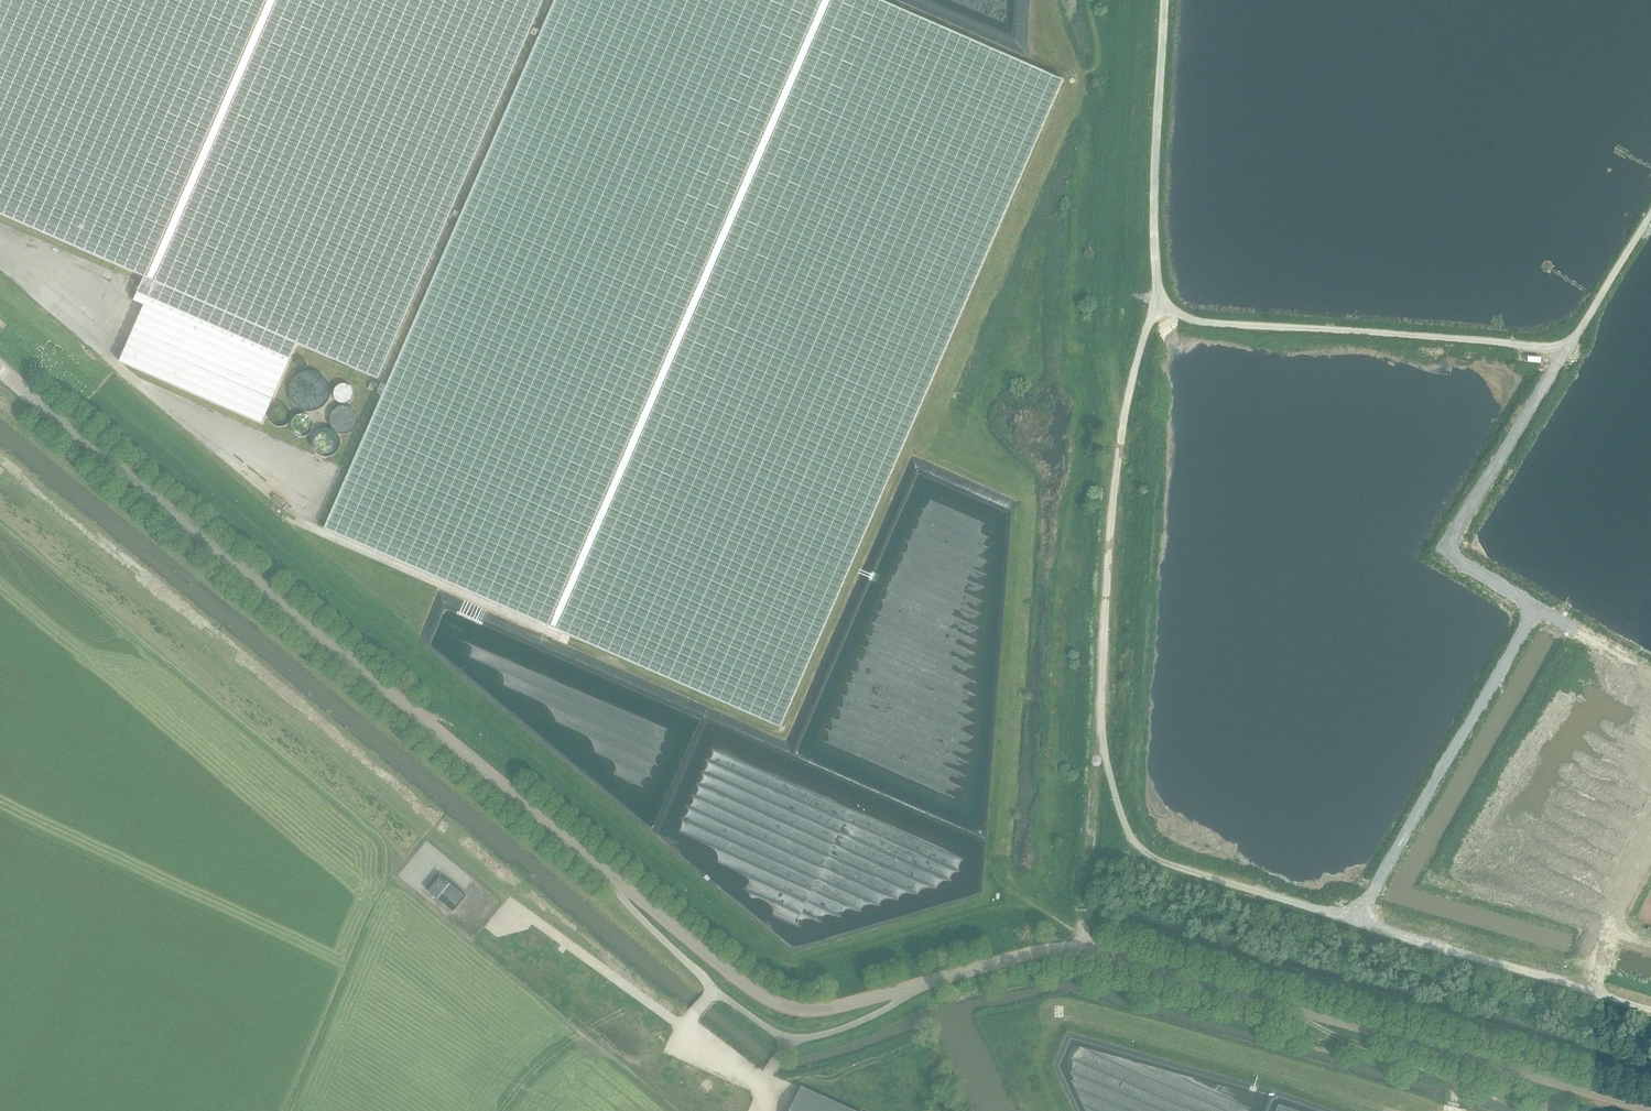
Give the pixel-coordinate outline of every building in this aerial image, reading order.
[(0,4),(0,214),(145,277),(135,301),(145,305),(120,362),(263,424),(298,344),(378,379),(544,0),(2,0),(0,4)] [(325,529),(780,728),(1063,80),(879,0),(556,0),(325,529)] [(124,274),(116,295),(127,299),(135,278),(124,274)] [(441,875),(429,891),(454,911),(466,896),(441,875)] [(801,1086),(789,1110),(856,1110),(801,1086)]
